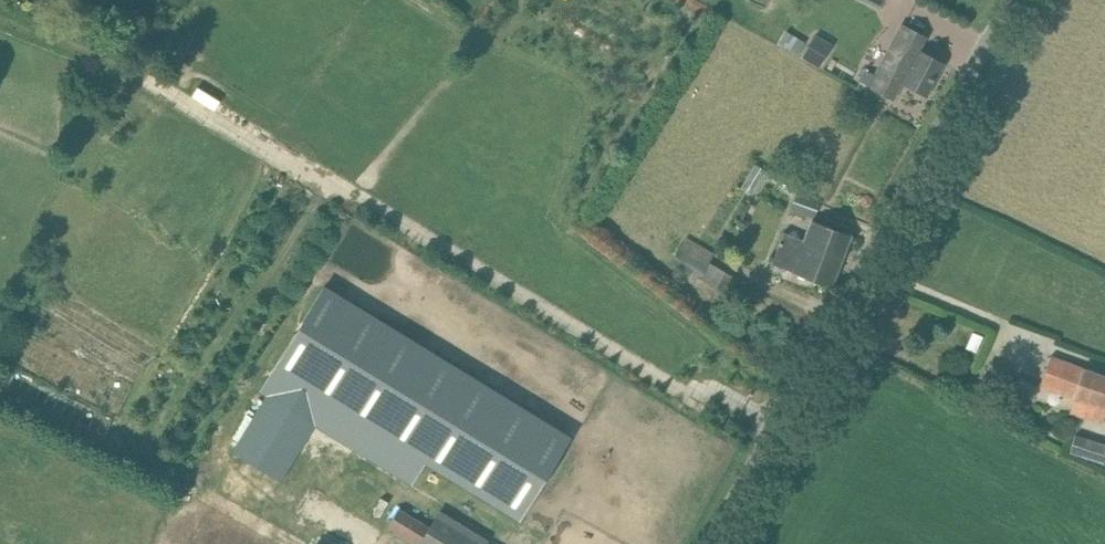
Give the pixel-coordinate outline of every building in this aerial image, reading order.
[(880,9),(884,0),(863,0),(880,9)] [(926,38),(904,26),(877,75),(869,71),(863,82),(871,86),(871,87),(893,99),(902,83),(926,95),(944,63),(919,50),(926,38)] [(833,45),(815,34),(802,56),(821,66),(833,45)] [(193,96),(192,97),(215,111),(216,110),(220,103),(221,101),(198,88),(193,96)] [(815,218),(821,204),(797,195),(792,209),(815,218)] [(851,236),(830,228),(812,221),(805,240),(784,232),(772,263),(793,271),(832,286),(851,236)] [(699,280),(715,254),(687,237),(672,264),(699,280)] [(267,396),(234,452),(251,462),(281,480),(314,425),(316,421),(411,481),(424,459),(518,517),(567,437),(325,287),(263,386),(270,390),(267,396)] [(1104,415),(1104,377),(1051,356),(1040,387),(1084,402),(1079,417),(1102,425),(1104,415)] [(1104,456),(1104,443),(1076,434),(1070,452),(1103,462),(1104,456)] [(434,508),(424,524),(413,542),(417,543),(485,543),(487,541),(434,508)] [(424,524),(399,509),(388,526),(413,542),(424,524)]
